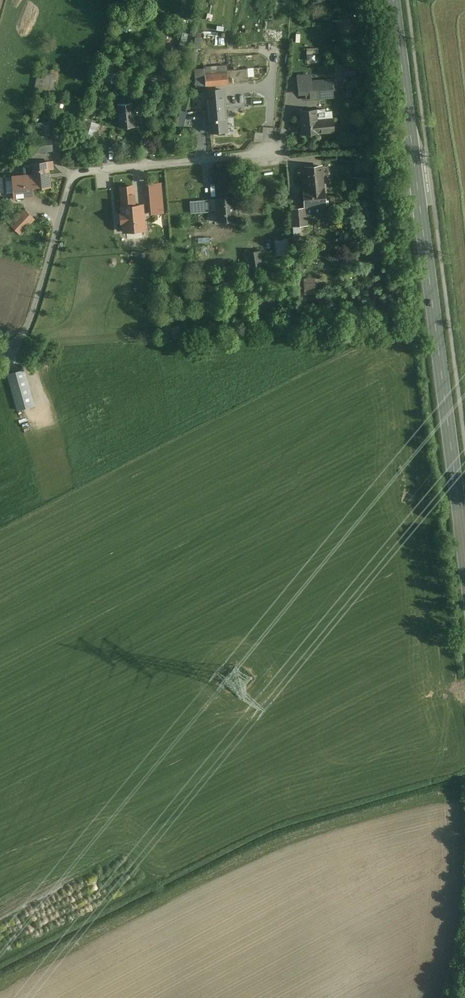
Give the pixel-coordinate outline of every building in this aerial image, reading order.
[(192,48),(193,47),(199,48),(202,30),(190,28),(190,32),(181,30),(178,46),(192,48)] [(194,50),(186,55),(189,61),(197,57),(194,50)] [(227,67),(206,68),(206,85),(228,85),(227,72),(227,67)] [(55,74),(39,71),(33,93),(51,96),(55,74)] [(248,71),(227,72),(228,85),(249,84),(248,71)] [(310,75),(298,76),(299,92),(307,92),(306,81),(310,81),(310,75)] [(310,81),(306,81),(307,92),(308,97),(331,95),(330,79),(310,81)] [(94,86),(75,149),(84,152),(93,118),(102,89),(94,86)] [(223,94),(207,96),(209,119),(225,118),(223,94)] [(135,100),(119,101),(122,125),(137,123),(135,100)] [(315,107),(299,109),(301,131),(317,130),(316,118),(315,107)] [(332,117),(316,118),(317,130),(332,128),(332,117)] [(93,118),(84,152),(90,154),(100,119),(93,118)] [(209,119),(210,132),(226,130),(225,118),(209,119)] [(48,122),(30,124),(31,139),(50,137),(48,122)] [(31,139),(29,140),(30,152),(52,150),(51,137),(50,137),(31,139)] [(47,162),(31,163),(31,164),(32,174),(24,175),(23,175),(24,187),(33,187),(49,186),(47,168),(47,162)] [(31,164),(24,165),(23,166),(24,175),(32,174),(31,164)] [(320,166),(306,168),(308,190),(322,189),(320,166)] [(134,203),(133,186),(128,187),(127,182),(122,182),(123,209),(127,209),(128,226),(144,226),(143,203),(134,203)] [(160,188),(147,189),(147,197),(149,197),(150,206),(156,206),(156,216),(163,215),(160,188)] [(308,190),(303,191),(305,206),(324,204),(323,189),(322,189),(308,190)] [(232,197),(216,198),(217,210),(219,222),(234,220),(232,197)] [(216,198),(209,199),(210,211),(217,210),(216,198)] [(209,199),(189,201),(190,212),(210,211),(209,199)] [(305,208),(290,209),(292,225),(306,224),(305,208)] [(340,230),(338,237),(347,239),(349,233),(340,230)] [(262,251),(245,253),(247,268),(264,266),(262,251)] [(315,276),(303,277),(304,293),(316,292),(315,276)] [(167,334),(179,333),(179,325),(167,326),(167,334)] [(33,405),(24,368),(7,373),(17,409),(33,405)]
